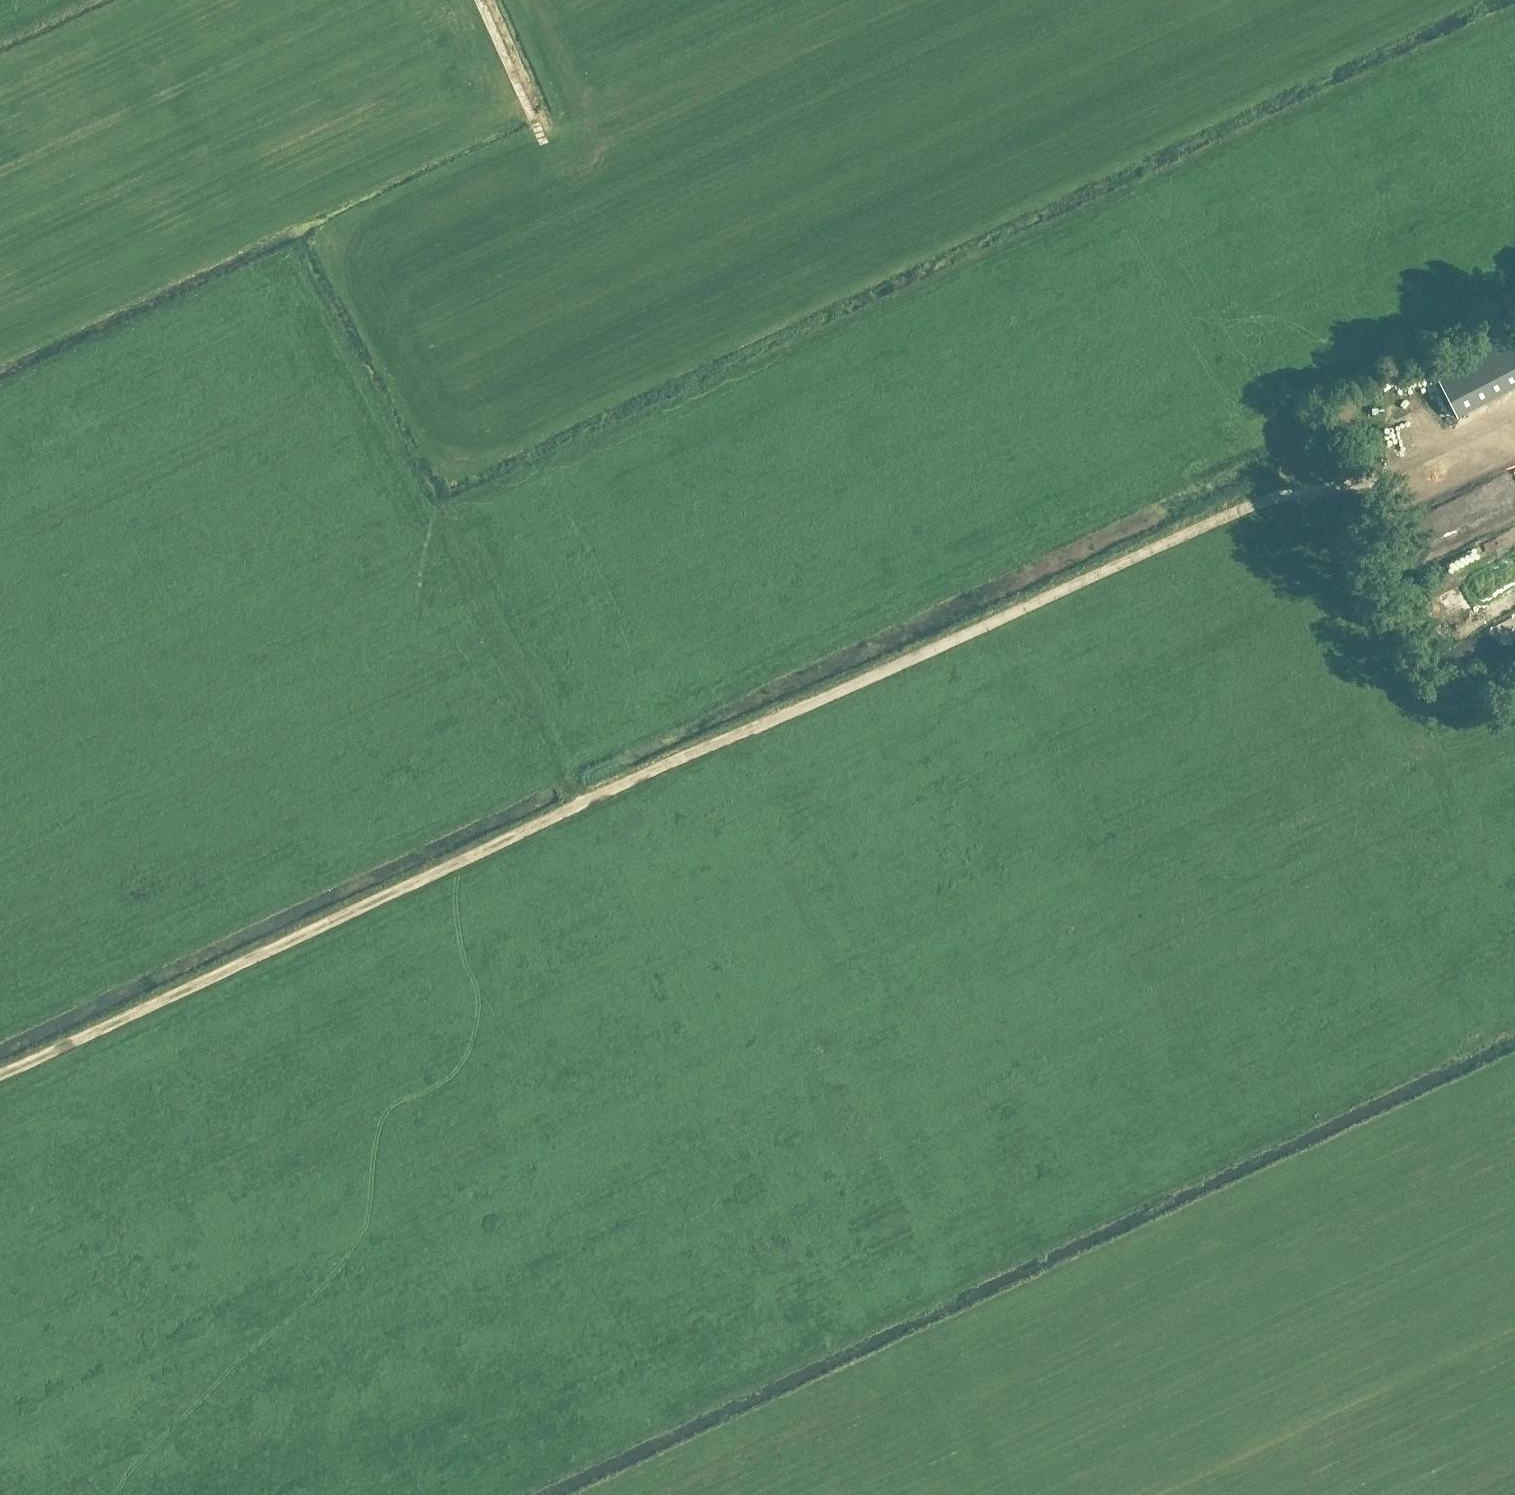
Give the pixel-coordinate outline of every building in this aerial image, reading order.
[(1453,422),(1514,396),(1514,345),(1434,379),(1453,422)]
